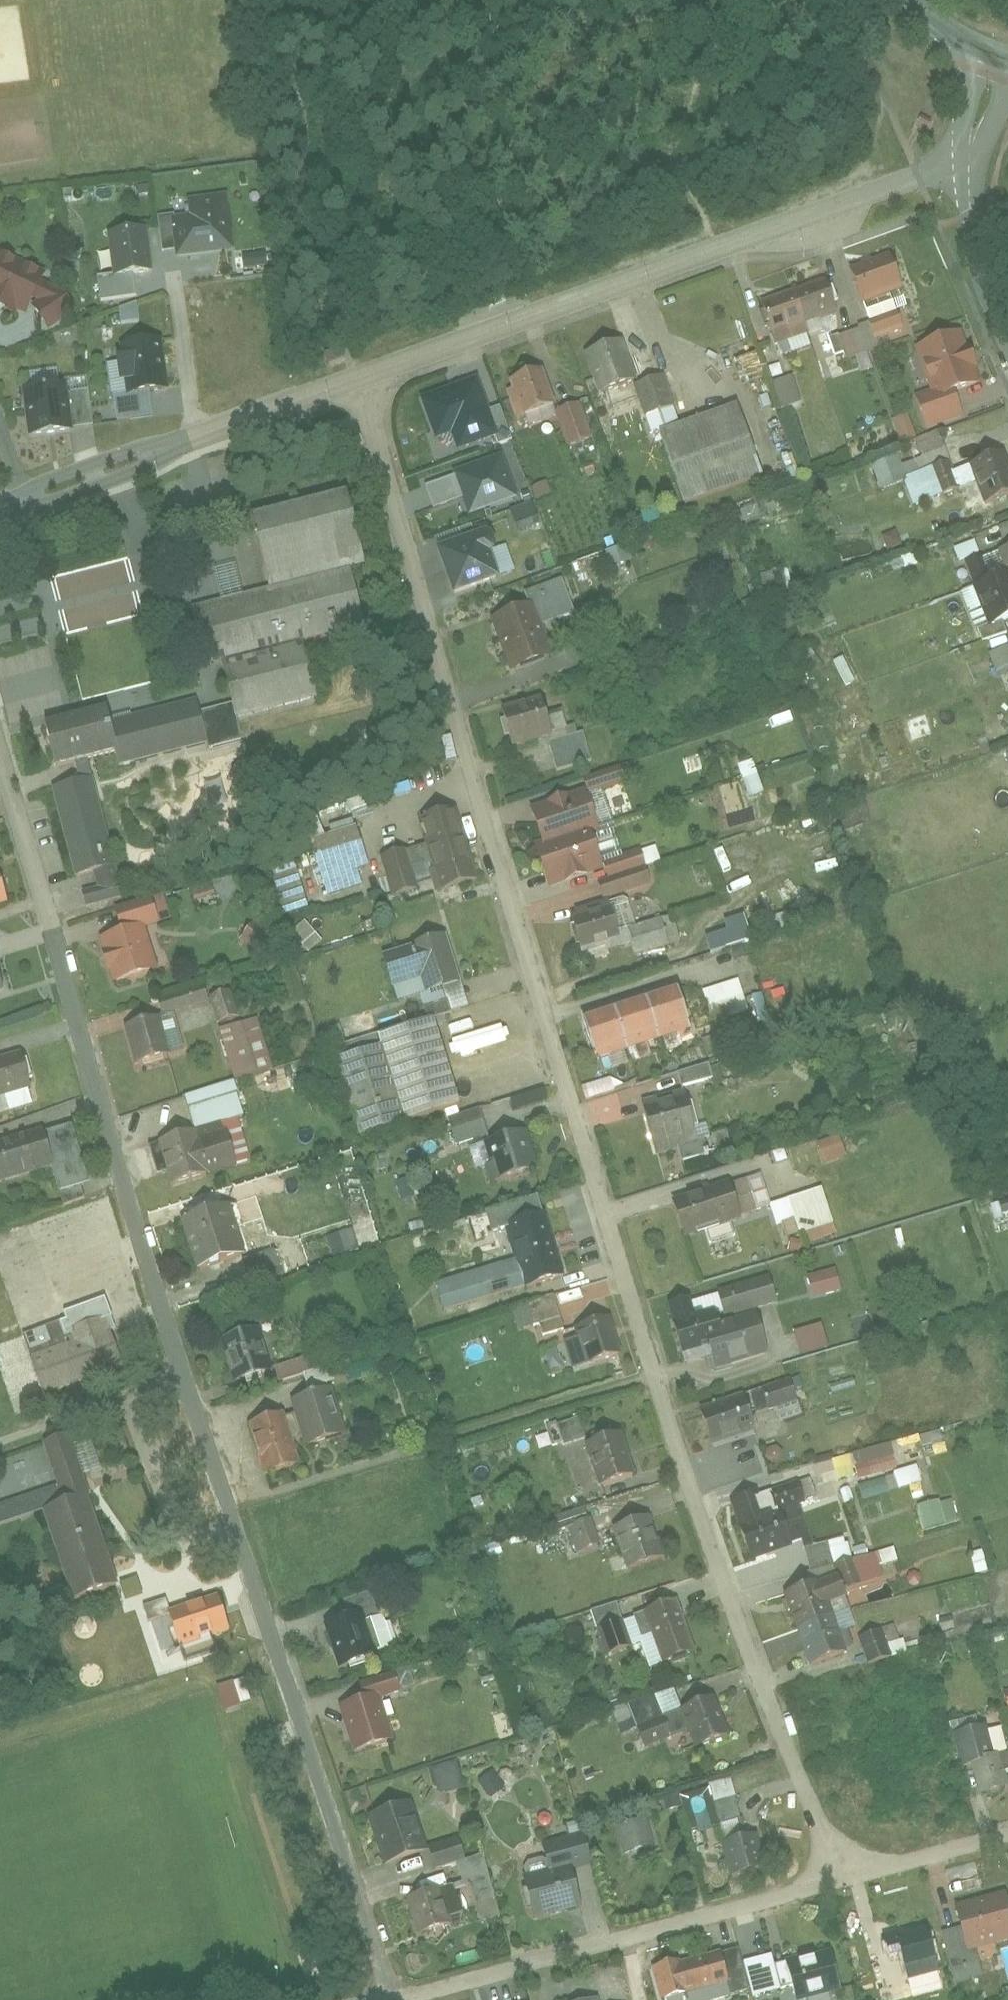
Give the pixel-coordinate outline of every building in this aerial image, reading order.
[(236,251),(228,195),(189,200),(191,218),(179,220),(178,215),(160,218),(165,252),(177,250),(179,259),(236,251)] [(154,273),(147,231),(110,236),(116,279),(154,273)] [(895,240),(853,256),(868,304),(913,291),(895,240)] [(0,256),(0,298),(32,313),(33,309),(36,310),(50,328),(77,307),(62,289),(46,283),(48,278),(0,256)] [(829,265),(797,280),(812,322),(817,320),(824,317),(826,322),(848,311),(829,265)] [(814,332),(797,280),(762,291),(780,344),(814,332)] [(138,304),(120,305),(121,323),(139,321),(138,304)] [(973,345),(966,327),(919,345),(940,399),(986,380),(981,367),(988,363),(978,343),(973,345)] [(628,337),(591,350),(603,393),(643,386),(628,337)] [(169,391),(163,341),(123,346),(128,396),(115,398),(118,423),(155,419),(152,393),(169,391)] [(550,366),(515,378),(518,387),(512,389),(521,417),(562,403),(550,366)] [(482,374),(423,395),(435,430),(430,432),(439,460),(504,437),(482,374)] [(794,375),(772,381),(780,408),(802,402),(794,375)] [(68,384),(23,390),(29,439),(74,433),(68,384)] [(742,403),(666,427),(692,503),(771,477),(742,403)] [(894,418),(901,442),(916,438),(909,414),(894,418)] [(975,465),(991,503),(1007,496),(1007,451),(975,465)] [(506,452),(458,470),(475,515),(523,497),(506,452)] [(356,489),(247,516),(268,587),(358,566),(372,561),(356,489)] [(532,501),(510,509),(518,531),(540,523),(532,501)] [(492,530),(444,547),(461,595),(507,576),(492,530)] [(957,547),(960,557),(979,550),(976,540),(957,547)] [(372,623),(358,566),(268,587),(192,606),(203,645),(209,667),(223,663),(231,703),(236,723),(324,699),(311,638),(372,623)] [(538,601),(497,616),(516,670),(559,655),(538,601)] [(998,675),(1007,671),(1007,645),(989,653),(998,675)] [(547,695),(507,706),(518,746),(559,734),(547,695)] [(203,698),(107,721),(114,755),(118,769),(216,747),(206,709),(203,698)] [(231,703),(206,709),(216,747),(241,742),(236,723),(231,703)] [(107,721),(104,708),(40,723),(54,769),(76,764),(79,781),(93,779),(89,760),(114,755),(107,721)] [(556,769),(592,762),(585,732),(549,739),(556,769)] [(739,764),(750,796),(764,791),(753,759),(739,764)] [(79,781),(51,787),(76,878),(92,874),(96,888),(80,893),(84,908),(122,897),(93,779),(79,781)] [(591,786),(536,806),(549,845),(605,827),(591,786)] [(485,879),(462,807),(422,821),(430,845),(413,851),(412,847),(386,855),(399,895),(424,886),(422,879),(436,875),(442,893),(485,879)] [(366,869),(353,828),(309,842),(326,896),(359,886),(355,872),(366,869)] [(600,832),(544,849),(554,886),(611,868),(600,832)] [(0,882),(0,910),(8,907),(0,882)] [(122,933),(99,940),(114,987),(156,973),(143,931),(156,927),(148,899),(115,910),(122,933)] [(615,904),(577,916),(586,946),(626,934),(615,904)] [(774,933),(802,923),(797,908),(769,917),(774,933)] [(705,935),(710,952),(752,940),(744,913),(723,919),(726,929),(705,935)] [(306,920),(293,931),(309,951),(323,939),(306,920)] [(251,923),(240,941),(268,957),(274,947),(266,943),(271,935),(251,923)] [(459,985),(444,938),(380,958),(390,991),(418,982),(422,996),(459,985)] [(0,963),(0,995),(9,993),(0,963)] [(741,979),(704,987),(711,1019),(748,1012),(741,979)] [(683,988),(653,997),(667,1038),(698,1029),(683,988)] [(217,994),(227,1020),(241,1014),(231,989),(217,994)] [(158,1004),(161,1014),(208,1001),(205,991),(158,1004)] [(653,997),(621,1008),(636,1049),(667,1038),(653,997)] [(621,1008),(591,1017),(606,1061),(636,1049),(621,1008)] [(260,1017),(220,1027),(233,1080),(273,1070),(260,1017)] [(156,1019),(122,1029),(133,1065),(167,1055),(156,1019)] [(458,1107),(432,1022),(332,1051),(358,1137),(458,1107)] [(458,1055),(509,1044),(505,1027),(454,1037),(458,1055)] [(25,1056),(0,1063),(0,1099),(34,1090),(25,1056)] [(682,1087),(714,1077),(709,1062),(677,1072),(682,1087)] [(646,1088),(670,1087),(669,1079),(643,1081),(644,1089),(630,1090),(631,1101),(647,1100),(646,1088)] [(585,1096),(615,1091),(613,1080),(583,1084),(585,1096)] [(192,1134),(155,1145),(169,1190),(233,1169),(251,1164),(237,1121),(242,1119),(231,1084),(181,1100),(192,1134)] [(462,1105),(475,1102),(472,1087),(459,1089),(462,1105)] [(691,1087),(646,1100),(662,1152),(706,1139),(691,1087)] [(486,1137),(478,1112),(448,1121),(455,1146),(486,1137)] [(0,1147),(0,1170),(3,1183),(57,1167),(47,1134),(0,1147)] [(535,1171),(524,1134),(478,1147),(490,1185),(535,1171)] [(824,1162),(846,1156),(841,1135),(818,1140),(824,1162)] [(734,1180),(677,1199),(689,1234),(747,1217),(734,1180)] [(824,1187),(770,1203),(776,1223),(799,1216),(807,1243),(838,1234),(824,1187)] [(562,1277),(543,1215),(540,1216),(534,1196),(481,1213),(487,1235),(502,1231),(511,1263),(432,1287),(440,1315),(562,1277)] [(227,1206),(178,1222),(194,1270),(243,1254),(227,1206)] [(782,1222),(787,1236),(800,1232),(795,1218),(782,1222)] [(329,1235),(333,1253),(359,1248),(355,1229),(329,1235)] [(277,1250),(244,1256),(249,1283),(282,1277),(277,1250)] [(808,1275),(813,1297),(843,1290),(837,1268),(808,1275)] [(722,1371),(774,1352),(761,1310),(784,1302),(773,1272),(672,1301),(691,1357),(718,1349),(722,1371)] [(568,1309),(614,1298),(610,1280),(563,1291),(568,1309)] [(65,1323),(25,1338),(46,1398),(124,1371),(107,1322),(97,1293),(59,1305),(65,1323)] [(539,1324),(543,1336),(566,1329),(556,1294),(513,1306),(519,1329),(539,1324)] [(618,1359),(608,1321),(570,1331),(573,1341),(561,1344),(569,1372),(618,1359)] [(800,1354),(829,1348),(824,1324),(796,1329),(800,1354)] [(256,1330),(218,1343),(233,1388),(271,1375),(256,1330)] [(298,1411),(290,1415),(298,1443),(310,1439),(314,1449),(352,1437),(335,1388),(295,1401),(298,1411)] [(751,1394),(704,1408),(715,1442),(762,1429),(751,1394)] [(288,1411),(254,1421),(271,1477),(305,1466),(298,1443),(290,1415),(288,1411)] [(581,1418),(560,1424),(566,1443),(587,1437),(581,1418)] [(46,1514),(78,1608),(123,1593),(70,1437),(44,1445),(59,1490),(0,1509),(0,1529),(46,1514)] [(632,1477),(620,1437),(582,1448),(595,1488),(632,1477)] [(839,1482),(898,1467),(891,1443),(832,1459),(839,1482)] [(917,1464),(894,1472),(900,1488),(923,1480),(917,1464)] [(863,1498),(890,1492),(887,1478),(860,1483),(863,1498)] [(761,1494),(736,1503),(757,1560),(798,1544),(793,1528),(774,1534),(761,1494)] [(925,1529),(960,1519),(953,1495),(918,1505),(925,1529)] [(551,1519),(556,1531),(567,1527),(576,1552),(601,1543),(587,1506),(551,1519)] [(660,1561),(645,1519),(609,1532),(623,1573),(660,1561)] [(804,1631),(841,1616),(836,1605),(854,1596),(845,1575),(791,1595),(804,1631)] [(236,1633),(227,1599),(174,1614),(189,1669),(216,1664),(209,1641),(236,1633)] [(694,1654),(676,1602),(640,1614),(658,1666),(694,1654)] [(356,1615),(320,1628),(336,1674),(372,1661),(356,1615)] [(841,1616),(804,1631),(817,1666),(853,1652),(841,1616)] [(868,1634),(879,1662),(907,1651),(896,1623),(868,1634)] [(361,1702),(338,1709),(353,1755),(393,1742),(380,1702),(399,1696),(392,1675),(356,1687),(361,1702)] [(217,1686),(225,1710),(253,1701),(245,1677),(217,1686)] [(727,1738),(711,1699),(662,1719),(653,1697),(626,1708),(643,1751),(686,1734),(693,1752),(727,1738)] [(1007,1788),(1007,1764),(1004,1751),(998,1752),(993,1724),(959,1734),(967,1765),(976,1766),(986,1795),(1007,1788)] [(439,1790),(461,1787),(457,1763),(435,1766),(439,1790)] [(482,1778),(489,1795),(503,1789),(496,1772),(482,1778)] [(425,1849),(411,1803),(367,1817),(384,1868),(428,1853),(433,1870),(464,1860),(457,1838),(425,1849)] [(629,1853),(660,1845),(650,1811),(619,1821),(629,1853)] [(545,1873),(523,1880),(534,1920),(580,1907),(571,1874),(591,1869),(582,1836),(538,1848),(545,1873)] [(766,1871),(756,1837),(719,1847),(729,1881),(766,1871)] [(452,1885),(406,1902),(420,1938),(451,1926),(448,1918),(462,1912),(452,1885)] [(962,1903),(972,1949),(1007,1941),(1007,1891),(962,1903)] [(912,1968),(944,1959),(935,1932),(891,1943),(894,1956),(905,1954),(912,1968)] [(653,1970),(661,1999),(711,1999),(748,1990),(737,1948),(653,1970)] [(836,1953),(786,1965),(794,1999),(801,1999),(847,1990),(836,1953)] [(762,1999),(780,1999),(780,1992),(762,1992),(762,1999)]
